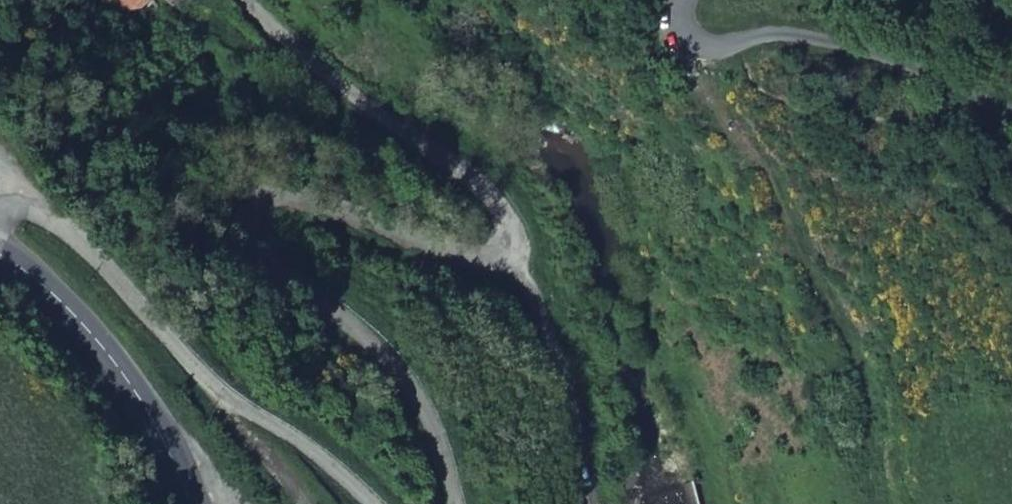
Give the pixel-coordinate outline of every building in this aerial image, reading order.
[(121,14),(143,9),(153,0),(119,0),(121,14)] [(172,8),(182,0),(166,0),(172,8)]
